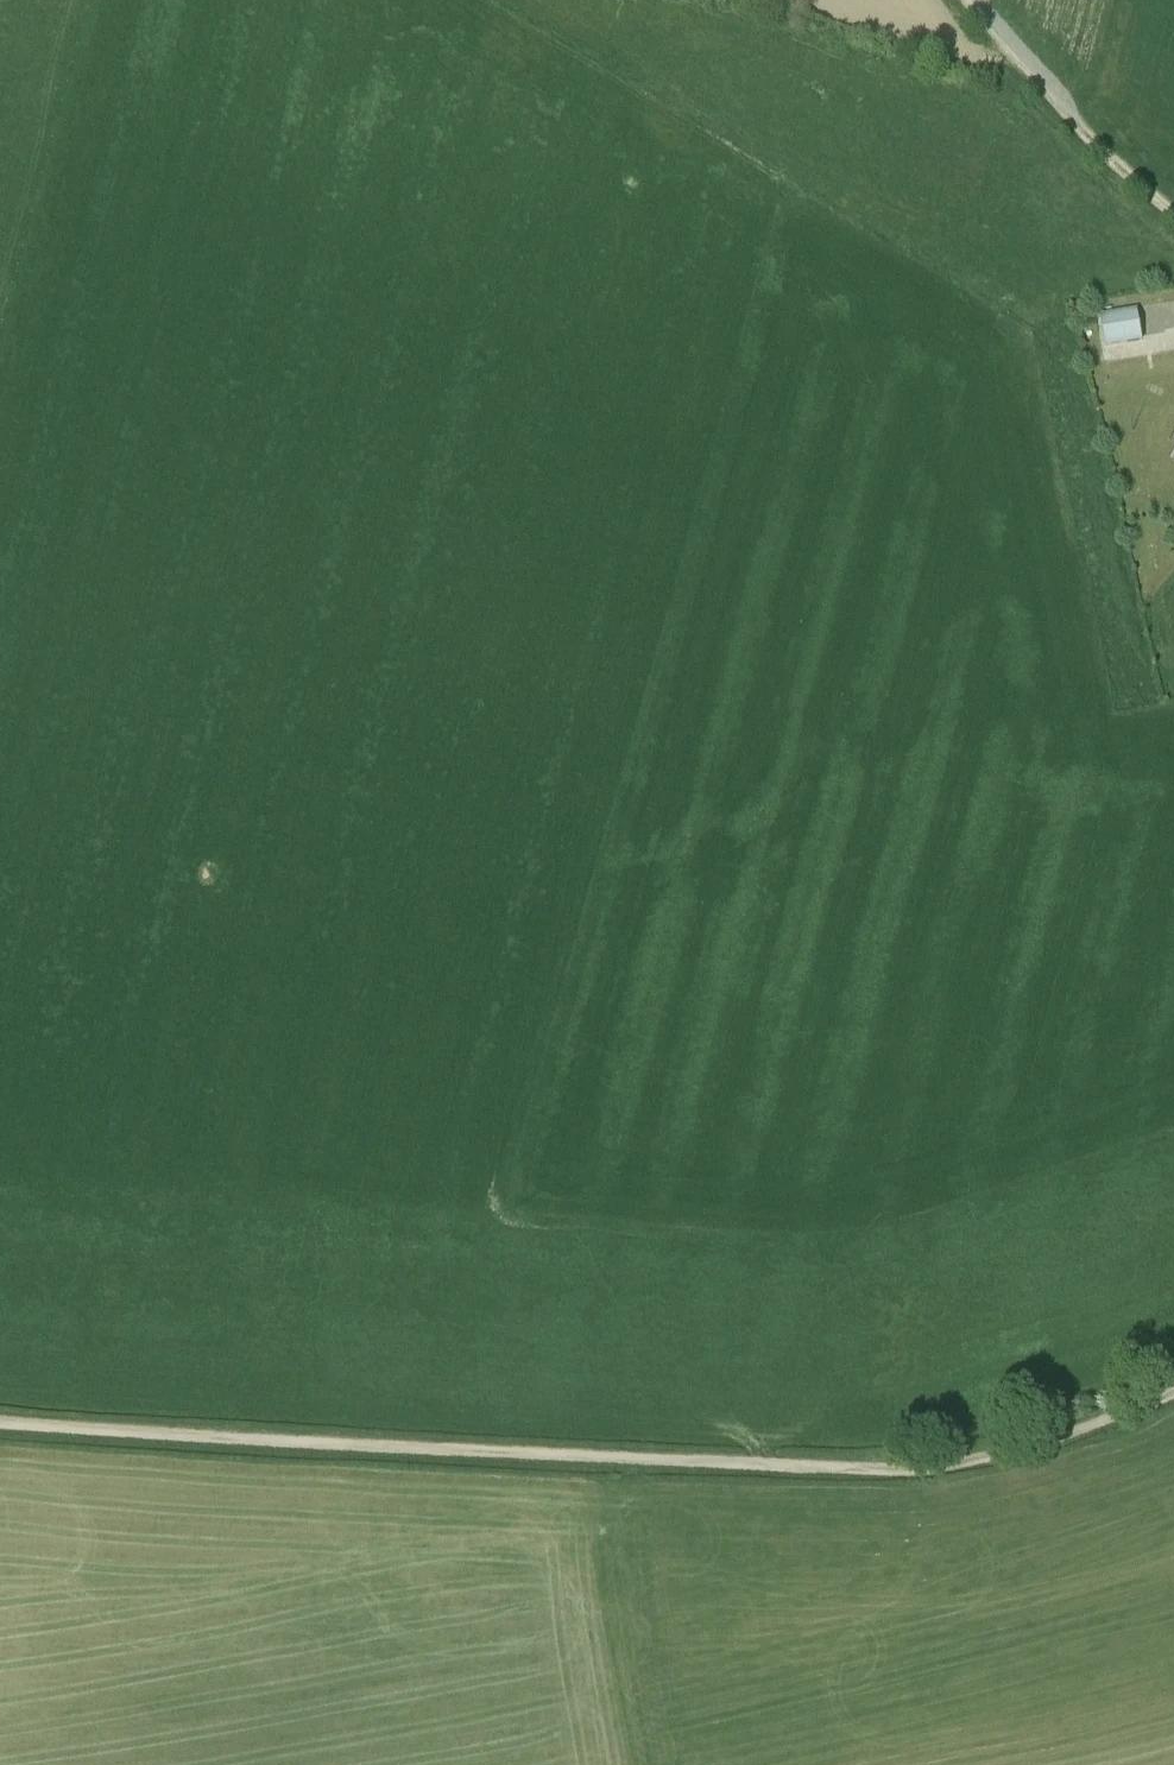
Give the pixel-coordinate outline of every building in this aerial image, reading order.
[(1106,347),(1143,341),(1138,308),(1100,314),(1106,347)]
